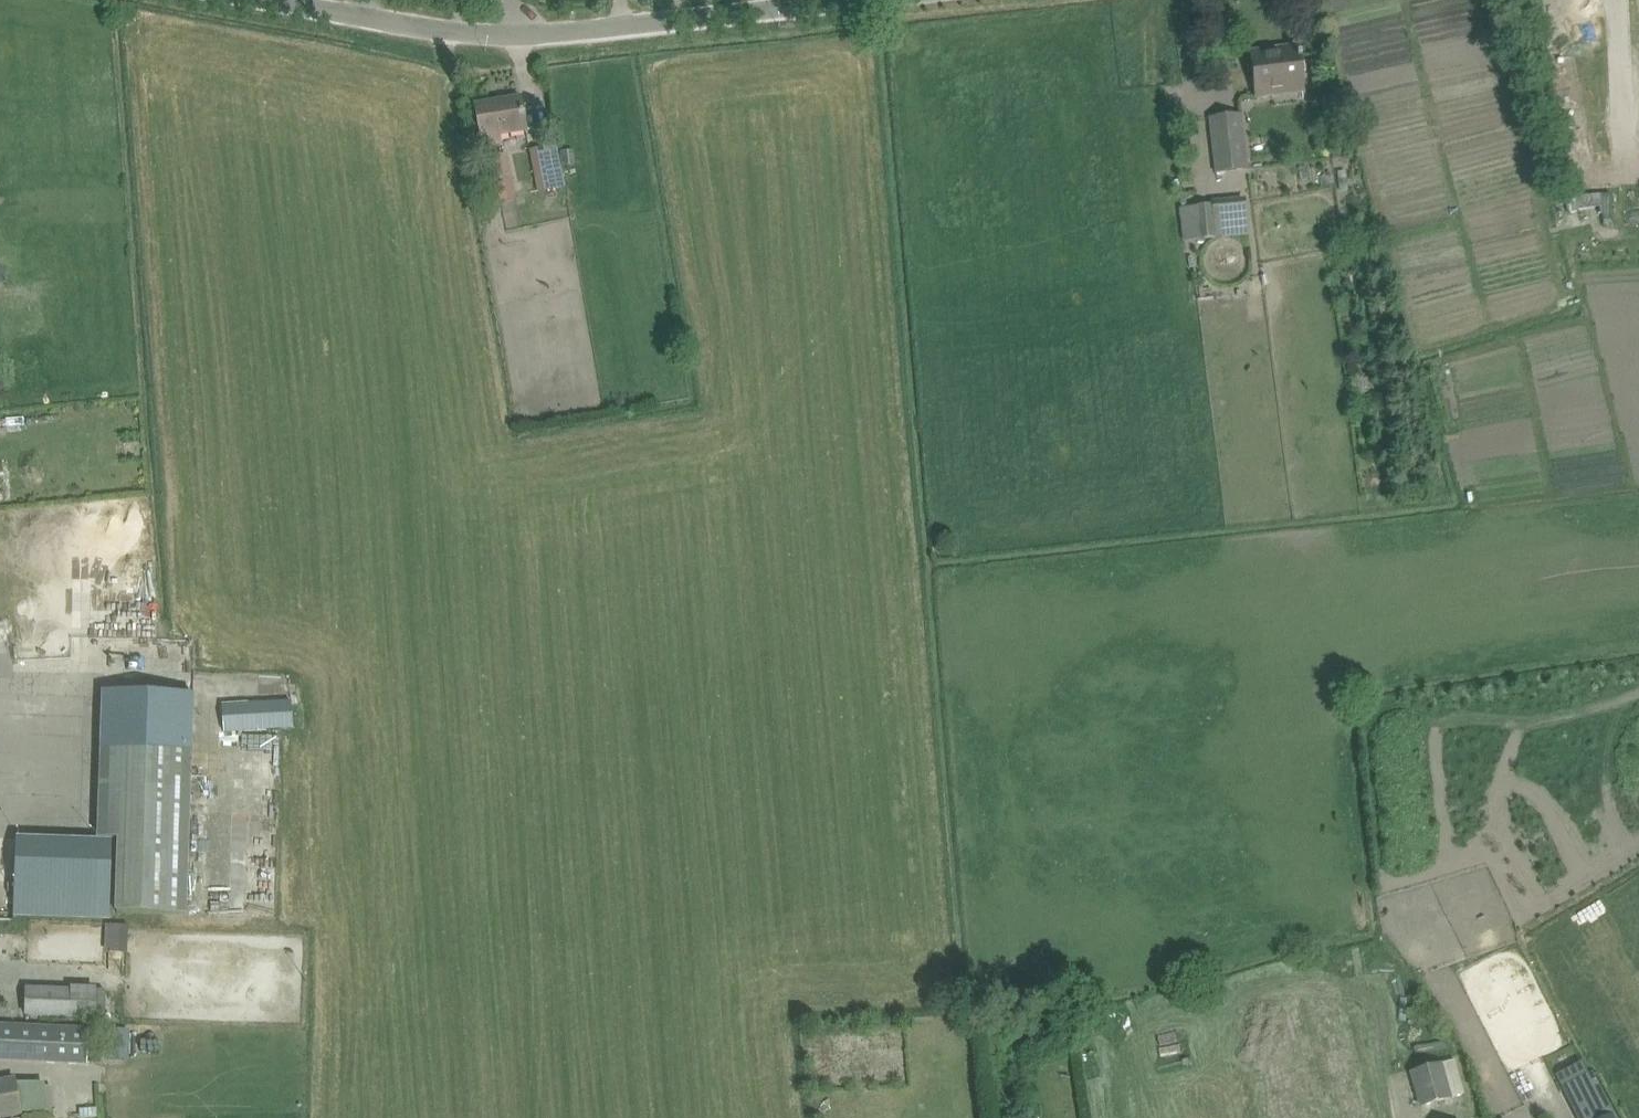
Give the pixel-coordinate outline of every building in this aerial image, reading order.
[(1252,58),(1258,97),(1275,94),(1274,89),(1304,85),(1300,59),(1302,59),(1301,54),(1299,54),(1298,48),(1277,51),(1277,54),(1252,58)] [(526,128),(521,97),(475,105),(482,144),(499,141),(497,133),(526,128)] [(1247,169),(1241,115),(1210,119),(1216,172),(1247,169)] [(548,171),(543,147),(530,150),(535,174),(548,171)] [(506,155),(485,159),(491,184),(511,180),(506,155)] [(1211,206),(1198,207),(1200,233),(1200,239),(1214,238),(1246,236),(1248,235),(1246,216),(1245,203),(1211,205),(1211,206)] [(104,691),(99,839),(119,840),(117,913),(186,915),(192,693),(104,691)] [(291,703),(222,707),(224,730),(293,727),(291,703)] [(110,918),(113,841),(16,838),(13,915),(110,918)] [(110,949),(132,950),(134,923),(111,922),(110,949)] [(71,990),(27,988),(26,1015),(70,1016),(71,990)] [(89,1028),(0,1024),(0,1060),(87,1065),(89,1028)] [(108,1027),(107,1058),(126,1059),(127,1028),(108,1027)] [(1422,1106),(1436,1102),(1463,1095),(1453,1061),(1413,1072),(1422,1106)] [(1562,1088),(1577,1117),(1614,1117),(1612,1114),(1591,1073),(1562,1088)] [(15,1084),(14,1079),(0,1082),(0,1117),(21,1114),(15,1084)]
